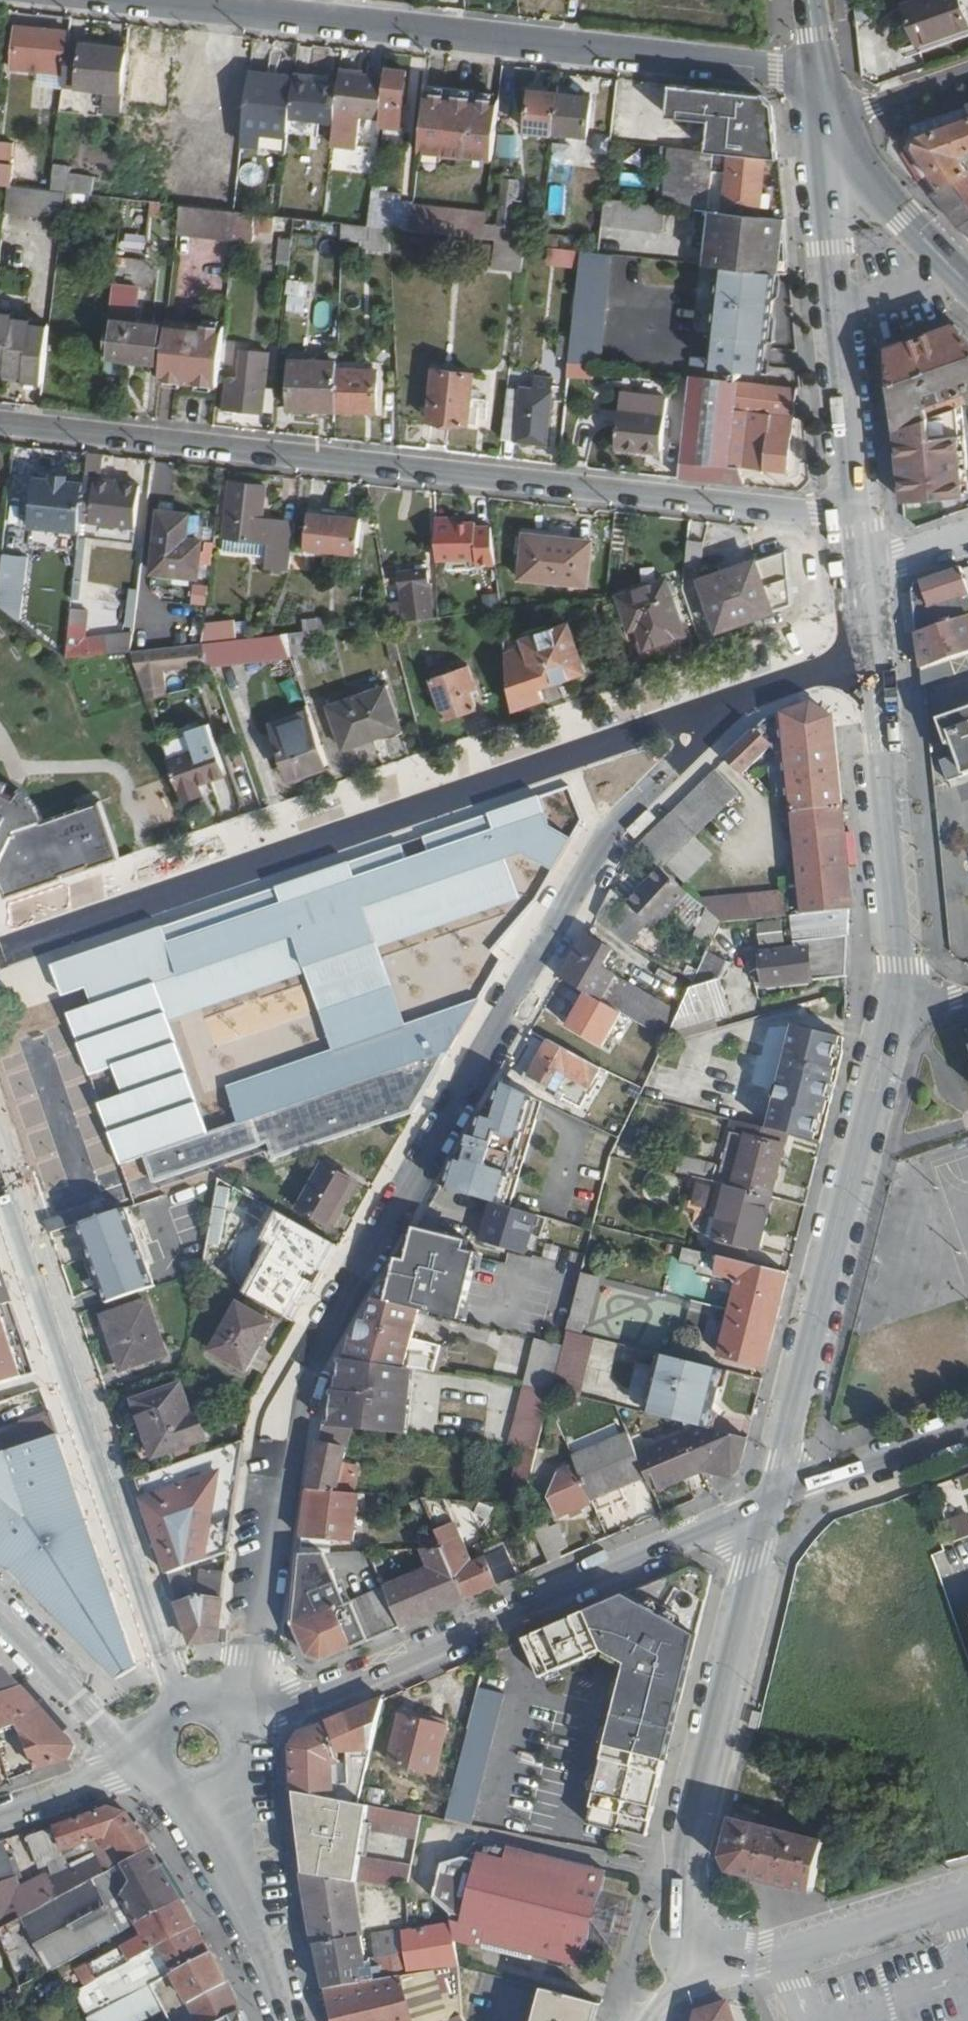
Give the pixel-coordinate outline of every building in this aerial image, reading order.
[(919,43),(967,25),(967,23),(960,0),(916,0),(906,4),(919,43)] [(14,26),(9,69),(41,73),(42,64),(62,67),(64,54),(61,53),(64,32),(14,26)] [(181,78),(173,153),(200,185),(197,210),(228,213),(247,38),(187,31),(185,46),(165,44),(161,76),(181,78)] [(65,43),(64,54),(62,67),(61,85),(120,91),(125,50),(65,43)] [(383,78),(379,116),(377,129),(394,131),(395,124),(399,125),(404,73),(384,70),(383,78)] [(247,73),(239,143),(257,145),(259,128),(288,131),(290,117),(294,78),(247,73)] [(337,83),(334,111),(379,116),(383,78),(339,73),(337,83)] [(294,78),(290,117),(333,122),(334,111),(337,83),(294,78)] [(424,94),(470,98),(471,93),(425,88),(424,94)] [(711,109),(710,122),(709,129),(721,130),(719,153),(778,160),(781,161),(777,113),(777,110),(763,95),(713,89),(712,97),(707,96),(706,109),(711,109)] [(531,91),(527,131),(552,134),(552,130),(557,94),(531,91)] [(424,94),(417,154),(490,162),(497,101),(470,98),(424,94)] [(557,94),(552,130),(584,134),(588,98),(557,94)] [(127,115),(117,192),(109,190),(107,200),(120,202),(159,206),(163,170),(154,168),(160,119),(149,118),(150,112),(133,110),(134,100),(119,99),(117,114),(127,115)] [(906,147),(940,198),(950,211),(961,224),(967,229),(967,106),(911,126),(914,130),(906,147)] [(709,129),(706,152),(716,153),(719,153),(721,130),(709,129)] [(4,189),(9,189),(13,167),(8,167),(11,144),(0,143),(0,188),(4,189)] [(669,148),(664,204),(667,205),(698,208),(761,215),(761,212),(710,206),(716,153),(706,152),(669,148)] [(716,153),(710,206),(761,212),(761,215),(782,218),(786,218),(781,161),(778,160),(719,153),(716,153)] [(55,168),(53,190),(95,192),(97,171),(55,168)] [(621,173),(621,185),(646,186),(646,173),(621,173)] [(502,180),(497,226),(511,227),(516,181),(502,180)] [(371,183),(369,199),(390,202),(392,185),(371,183)] [(4,189),(1,214),(61,221),(64,195),(48,193),(9,189),(4,189)] [(603,197),(600,226),(664,233),(667,205),(664,204),(603,197)] [(369,199),(366,228),(367,228),(387,231),(408,233),(411,207),(411,204),(390,202),(369,199)] [(178,207),(175,236),(233,243),(236,214),(231,214),(228,213),(197,210),(178,207)] [(411,207),(408,233),(482,241),(484,216),(411,207)] [(698,208),(693,250),(711,251),(709,267),(723,269),(775,274),(779,275),(783,276),(782,218),(761,215),(698,208)] [(138,225),(136,241),(147,242),(150,218),(139,216),(138,225)] [(791,276),(786,218),(782,218),(783,276),(791,276)] [(124,223),(122,240),(136,241),(138,225),(124,223)] [(338,225),(338,240),(365,243),(367,228),(366,228),(338,225)] [(540,236),(539,248),(558,250),(560,238),(540,236)] [(610,256),(580,252),(567,364),(597,367),(610,256)] [(775,274),(723,269),(715,337),(712,369),(765,374),(768,343),(771,343),(779,275),(775,274)] [(109,292),(102,355),(161,362),(165,324),(131,320),(135,296),(109,292)] [(4,371),(4,374),(24,377),(24,381),(42,383),(48,327),(29,325),(30,321),(10,318),(11,314),(0,313),(0,370),(4,371)] [(165,324),(161,362),(159,380),(216,387),(223,328),(165,321),(165,324)] [(897,428),(960,406),(959,400),(951,403),(949,398),(961,394),(965,405),(967,404),(967,334),(959,323),(890,347),(897,428)] [(288,360),(287,409),(334,411),(335,368),(335,362),(288,360)] [(227,377),(223,415),(233,416),(234,410),(261,412),(264,387),(266,369),(246,366),(244,379),(227,377)] [(432,367),(426,421),(465,425),(472,371),(432,367)] [(335,368),(334,411),(374,413),(376,370),(335,368)] [(688,378),(676,478),(745,486),(730,443),(734,412),(749,413),(742,468),(762,470),(779,472),(787,473),(796,391),(688,378)] [(264,387),(261,412),(271,414),(273,389),(264,387)] [(506,388),(499,438),(542,443),(548,391),(523,388),(521,389),(506,388)] [(961,406),(960,406),(897,428),(904,499),(967,493),(967,488),(966,468),(967,468),(967,434),(964,434),(961,406)] [(618,408),(613,448),(645,452),(646,447),(659,448),(663,413),(618,408)] [(83,504),(81,523),(137,529),(142,488),(101,483),(104,457),(89,456),(86,482),(85,485),(85,488),(83,504)] [(29,529),(80,534),(81,523),(83,504),(85,488),(85,485),(68,483),(52,481),(35,479),(29,529)] [(233,487),(227,540),(269,545),(266,569),(291,572),(296,527),(264,523),(268,491),(233,487)] [(312,514),(309,553),(361,557),(364,518),(312,514)] [(161,515),(153,575),(198,581),(206,520),(161,515)] [(440,527),(440,562),(479,561),(479,566),(496,566),(493,530),(479,531),(479,526),(459,526),(440,527)] [(525,536),(520,580),(587,587),(592,548),(564,545),(565,540),(525,536)] [(691,538),(688,564),(704,565),(706,539),(691,538)] [(701,580),(718,631),(751,618),(753,622),(791,608),(789,547),(758,558),(759,560),(701,580)] [(4,555),(0,587),(0,608),(20,624),(28,559),(4,555)] [(911,591),(916,635),(919,660),(922,660),(924,668),(920,670),(920,672),(967,653),(967,582),(963,568),(917,584),(911,591)] [(394,621),(404,620),(431,616),(425,571),(398,574),(402,602),(391,603),(394,621)] [(617,599),(628,628),(626,629),(637,661),(668,649),(666,644),(685,636),(666,581),(617,599)] [(196,584),(192,604),(208,606),(211,586),(196,584)] [(324,616),(304,620),(306,632),(327,628),(324,616)] [(505,645),(513,710),(545,698),(540,686),(583,673),(569,626),(505,645)] [(66,661),(80,659),(84,633),(69,631),(66,661)] [(294,656),(309,652),(303,631),(288,635),(294,656)] [(117,655),(133,653),(135,635),(110,634),(108,656),(117,655)] [(284,636),(205,645),(212,666),(291,657),(284,636)] [(212,666),(205,645),(133,653),(149,700),(170,694),(165,671),(212,666)] [(920,673),(922,688),(945,679),(940,666),(920,673)] [(431,680),(445,720),(476,709),(467,684),(473,682),(468,668),(431,680)] [(330,708),(344,749),(401,730),(388,688),(330,708)] [(698,901),(711,913),(722,923),(805,913),(850,909),(851,890),(833,719),(809,704),(783,713),(794,815),(787,816),(785,892),(698,901)] [(272,723),(290,778),(328,765),(309,710),(272,723)] [(952,759),(941,762),(948,782),(967,775),(967,710),(939,721),(952,759)] [(764,719),(726,756),(743,772),(768,746),(771,749),(779,741),(771,734),(769,735),(764,719)] [(198,749),(171,758),(184,794),(202,788),(201,784),(228,774),(210,724),(191,730),(198,749)] [(715,768),(636,846),(660,868),(662,869),(739,793),(715,768)] [(6,898),(62,878),(121,858),(101,800),(45,819),(42,814),(41,811),(38,806),(36,804),(31,797),(26,792),(19,788),(15,795),(6,790),(9,783),(4,781),(2,780),(0,779),(0,880),(6,898)] [(202,788),(184,794),(186,799),(204,793),(202,788)] [(537,797),(55,964),(65,997),(86,989),(92,1004),(69,1014),(88,1076),(115,1067),(124,1094),(99,1104),(122,1164),(145,1156),(208,1134),(169,1020),(303,973),(333,1050),(229,1086),(240,1123),(451,1052),(481,999),(407,1023),(379,946),(519,902),(504,859),(524,854),(555,871),(573,840),(548,826),(537,797)] [(603,905),(638,934),(657,950),(669,936),(657,927),(688,892),(662,869),(660,868),(628,903),(612,889),(603,905)] [(597,915),(629,941),(631,942),(638,934),(603,905),(597,915)] [(754,955),(758,988),(847,975),(850,909),(805,913),(810,947),(754,955)] [(711,913),(700,937),(713,943),(722,923),(711,913)] [(561,978),(579,988),(621,1012),(668,1037),(670,1032),(681,1009),(604,965),(613,949),(586,934),(561,978)] [(695,981),(681,1009),(670,1032),(728,1016),(721,985),(730,964),(708,953),(695,981)] [(561,1020),(604,1043),(621,1012),(579,988),(561,1020)] [(799,1025),(773,1130),(789,1134),(821,1143),(843,1058),(843,1036),(799,1025)] [(549,1039),(530,1073),(560,1088),(568,1073),(591,1085),(601,1066),(549,1039)] [(208,1134),(145,1156),(154,1182),(269,1143),(274,1160),(412,1111),(451,1052),(240,1123),(208,1134)] [(478,1137),(526,1154),(542,1100),(504,1083),(494,1118),(484,1115),(478,1137)] [(729,1135),(717,1183),(728,1186),(733,1187),(772,1198),(789,1134),(773,1130),(769,1130),(749,1124),(733,1120),(729,1135)] [(458,1158),(449,1190),(495,1204),(510,1208),(526,1154),(478,1137),(477,1139),(472,1137),(465,1161),(458,1158)] [(685,1157),(682,1169),(716,1176),(719,1164),(685,1157)] [(322,1162),(297,1207),(327,1225),(353,1179),(322,1162)] [(220,1178),(205,1267),(221,1276),(264,1202),(220,1178)] [(728,1186),(715,1239),(759,1250),(772,1198),(733,1187),(728,1186)] [(495,1204),(484,1240),(534,1253),(544,1218),(510,1208),(495,1204)] [(80,1224),(109,1304),(156,1286),(129,1207),(81,1223),(80,1224)] [(48,1221),(52,1233),(80,1224),(81,1223),(77,1211),(48,1221)] [(338,1246),(279,1212),(265,1240),(260,1264),(247,1293),(298,1322),(338,1246)] [(401,1259),(390,1302),(422,1310),(463,1320),(480,1253),(468,1250),(470,1241),(419,1228),(411,1261),(401,1259)] [(419,1228),(401,1259),(411,1261),(419,1228)] [(698,1275),(738,1285),(731,1311),(776,1322),(788,1273),(683,1247),(679,1264),(699,1268),(698,1275)] [(401,1259),(376,1298),(378,1299),(390,1302),(401,1259)] [(11,1302),(0,1270),(0,1305),(11,1302)] [(390,1302),(378,1299),(372,1325),(363,1323),(359,1339),(355,1338),(350,1361),(419,1371),(436,1373),(442,1348),(414,1341),(422,1310),(390,1302)] [(240,1301),(211,1352),(247,1370),(275,1322),(240,1301)] [(107,1319),(124,1368),(165,1353),(148,1305),(107,1319)] [(38,1387),(15,1310),(0,1315),(0,1398),(38,1387)] [(731,1311),(720,1356),(764,1367),(776,1322),(731,1311)] [(565,1346),(555,1390),(580,1396),(594,1338),(569,1333),(565,1346)] [(541,1340),(530,1386),(555,1390),(565,1346),(541,1340)] [(664,1356),(649,1414),(708,1429),(709,1428),(714,1409),(708,1404),(699,1402),(702,1390),(711,1392),(719,1389),(723,1370),(664,1356)] [(336,1379),(324,1426),(351,1429),(411,1435),(417,1385),(419,1371),(350,1361),(341,1360),(336,1379)] [(137,1402),(156,1456),(174,1450),(193,1443),(209,1437),(200,1412),(193,1415),(182,1385),(137,1402)] [(530,1386),(516,1446),(525,1447),(541,1449),(552,1403),(555,1390),(530,1386)] [(702,1390),(699,1402),(708,1404),(714,1409),(719,1389),(711,1392),(702,1390)] [(0,1436),(0,1454),(57,1434),(49,1413),(20,1423),(22,1429),(0,1436)] [(553,1415),(547,1440),(566,1434),(557,1414),(553,1415)] [(324,1426),(312,1490),(357,1493),(361,1469),(345,1467),(351,1429),(324,1426)] [(708,1429),(643,1458),(651,1476),(657,1489),(702,1468),(733,1480),(742,1470),(749,1439),(746,1439),(708,1429)] [(13,1572),(117,1679),(137,1666),(57,1434),(0,1454),(0,1561),(13,1572)] [(136,1479),(168,1572),(183,1566),(224,1552),(244,1440),(198,1457),(179,1464),(136,1479)] [(174,1450),(179,1464),(198,1457),(193,1443),(174,1450)] [(525,1447),(510,1505),(527,1506),(541,1449),(525,1447)] [(583,1473),(595,1501),(651,1476),(643,1458),(638,1449),(583,1473)] [(561,1472),(552,1497),(561,1517),(595,1502),(595,1501),(583,1473),(579,1465),(561,1472)] [(312,1490),(302,1553),(357,1551),(362,1494),(357,1493),(312,1490)] [(448,1553),(468,1600),(521,1577),(510,1552),(490,1560),(488,1557),(474,1563),(447,1500),(424,1499),(446,1548),(448,1553)] [(967,1533),(967,1513),(967,1509),(945,1515),(951,1538),(967,1533)] [(531,1515),(551,1564),(564,1558),(543,1510),(531,1515)] [(370,1551),(375,1562),(396,1560),(392,1550),(370,1551)] [(302,1553),(299,1578),(334,1577),(380,1575),(375,1562),(370,1551),(357,1551),(302,1553)] [(385,1587),(403,1628),(468,1600),(448,1553),(383,1580),(385,1587)] [(168,1572),(192,1642),(219,1639),(223,1570),(204,1567),(200,1598),(194,1599),(183,1566),(168,1572)] [(688,1671),(711,1577),(691,1567),(520,1642),(537,1680),(580,1662),(577,1656),(597,1647),(627,1658),(625,1665),(586,1821),(617,1829),(617,1827),(647,1834),(675,1721),(688,1671)] [(296,1614),(294,1625),(309,1656),(324,1662),(403,1628),(385,1587),(342,1606),(340,1602),(338,1604),(337,1601),(335,1602),(334,1577),(299,1578),(297,1598),(296,1614)] [(577,1656),(580,1662),(600,1653),(625,1665),(627,1658),(597,1647),(577,1656)] [(18,1687),(0,1668),(0,1693),(18,1687)] [(16,1724),(37,1768),(67,1758),(75,1745),(18,1687),(0,1693),(0,1729),(16,1724)] [(476,1691),(444,1818),(470,1823),(501,1697),(476,1691)] [(292,1748),(297,1790),(364,1803),(386,1700),(302,1737),(292,1748)] [(405,1718),(393,1764),(433,1775),(445,1730),(405,1718)] [(8,1778),(24,1773),(12,1736),(0,1740),(0,1757),(8,1778)] [(297,1790),(308,1875),(361,1883),(412,1890),(416,1867),(364,1858),(369,1830),(421,1839),(426,1814),(364,1803),(297,1790)] [(35,1843),(29,1844),(35,1858),(93,1837),(102,1852),(49,1880),(46,1874),(16,1889),(0,1842),(0,1927),(151,1849),(126,1806),(107,1806),(32,1833),(35,1843)] [(736,1819),(726,1859),(731,1871),(815,1891),(827,1843),(786,1832),(736,1819)] [(434,1896),(450,1914),(451,1921),(454,1940),(531,1960),(533,1953),(583,1967),(588,1947),(602,1892),(607,1872),(596,1869),(596,1866),(543,1852),(542,1855),(482,1840),(467,1856),(445,1861),(434,1896)] [(0,1927),(0,1934),(19,1986),(138,1922),(181,1898),(151,1849),(0,1927)] [(308,1875),(323,1991),(376,1982),(370,1935),(361,1883),(308,1875)] [(602,1892),(588,1947),(614,1954),(629,1899),(602,1892)] [(181,1898),(138,1922),(145,1937),(77,1973),(84,1986),(197,1926),(181,1898)] [(408,1928),(416,1975),(428,1973),(459,1968),(454,1940),(451,1921),(408,1928)] [(197,1926),(84,1986),(77,1990),(87,2007),(102,2000),(155,1972),(169,1964),(174,1972),(210,1952),(207,1946),(197,1926)] [(370,1935),(376,1982),(399,1978),(416,1975),(408,1928),(370,1935)] [(159,1980),(150,1985),(162,2008),(166,2016),(226,1984),(210,1952),(174,1972),(159,1980)] [(155,1972),(102,2000),(106,2009),(150,1985),(159,1980),(155,1972)] [(414,2020),(444,2020),(446,2020),(428,1973),(416,1975),(399,1978),(414,2020)] [(333,2020),(414,2020),(399,1978),(376,1982),(323,1991),(333,2020)] [(166,2016),(169,2020),(221,2020),(240,2011),(226,1984),(166,2016)] [(85,2020),(139,2020),(162,2008),(150,1985),(106,2009),(85,2020)] [(600,2002),(600,2001),(543,1987),(535,2020),(593,2020),(600,2002)] [(695,2020),(736,2020),(728,2001),(697,2012),(695,2020)] [(31,2020),(49,2020),(44,2007),(29,2015),(31,2020)] [(243,2018),(240,2011),(221,2020),(245,2020),(243,2018)]
